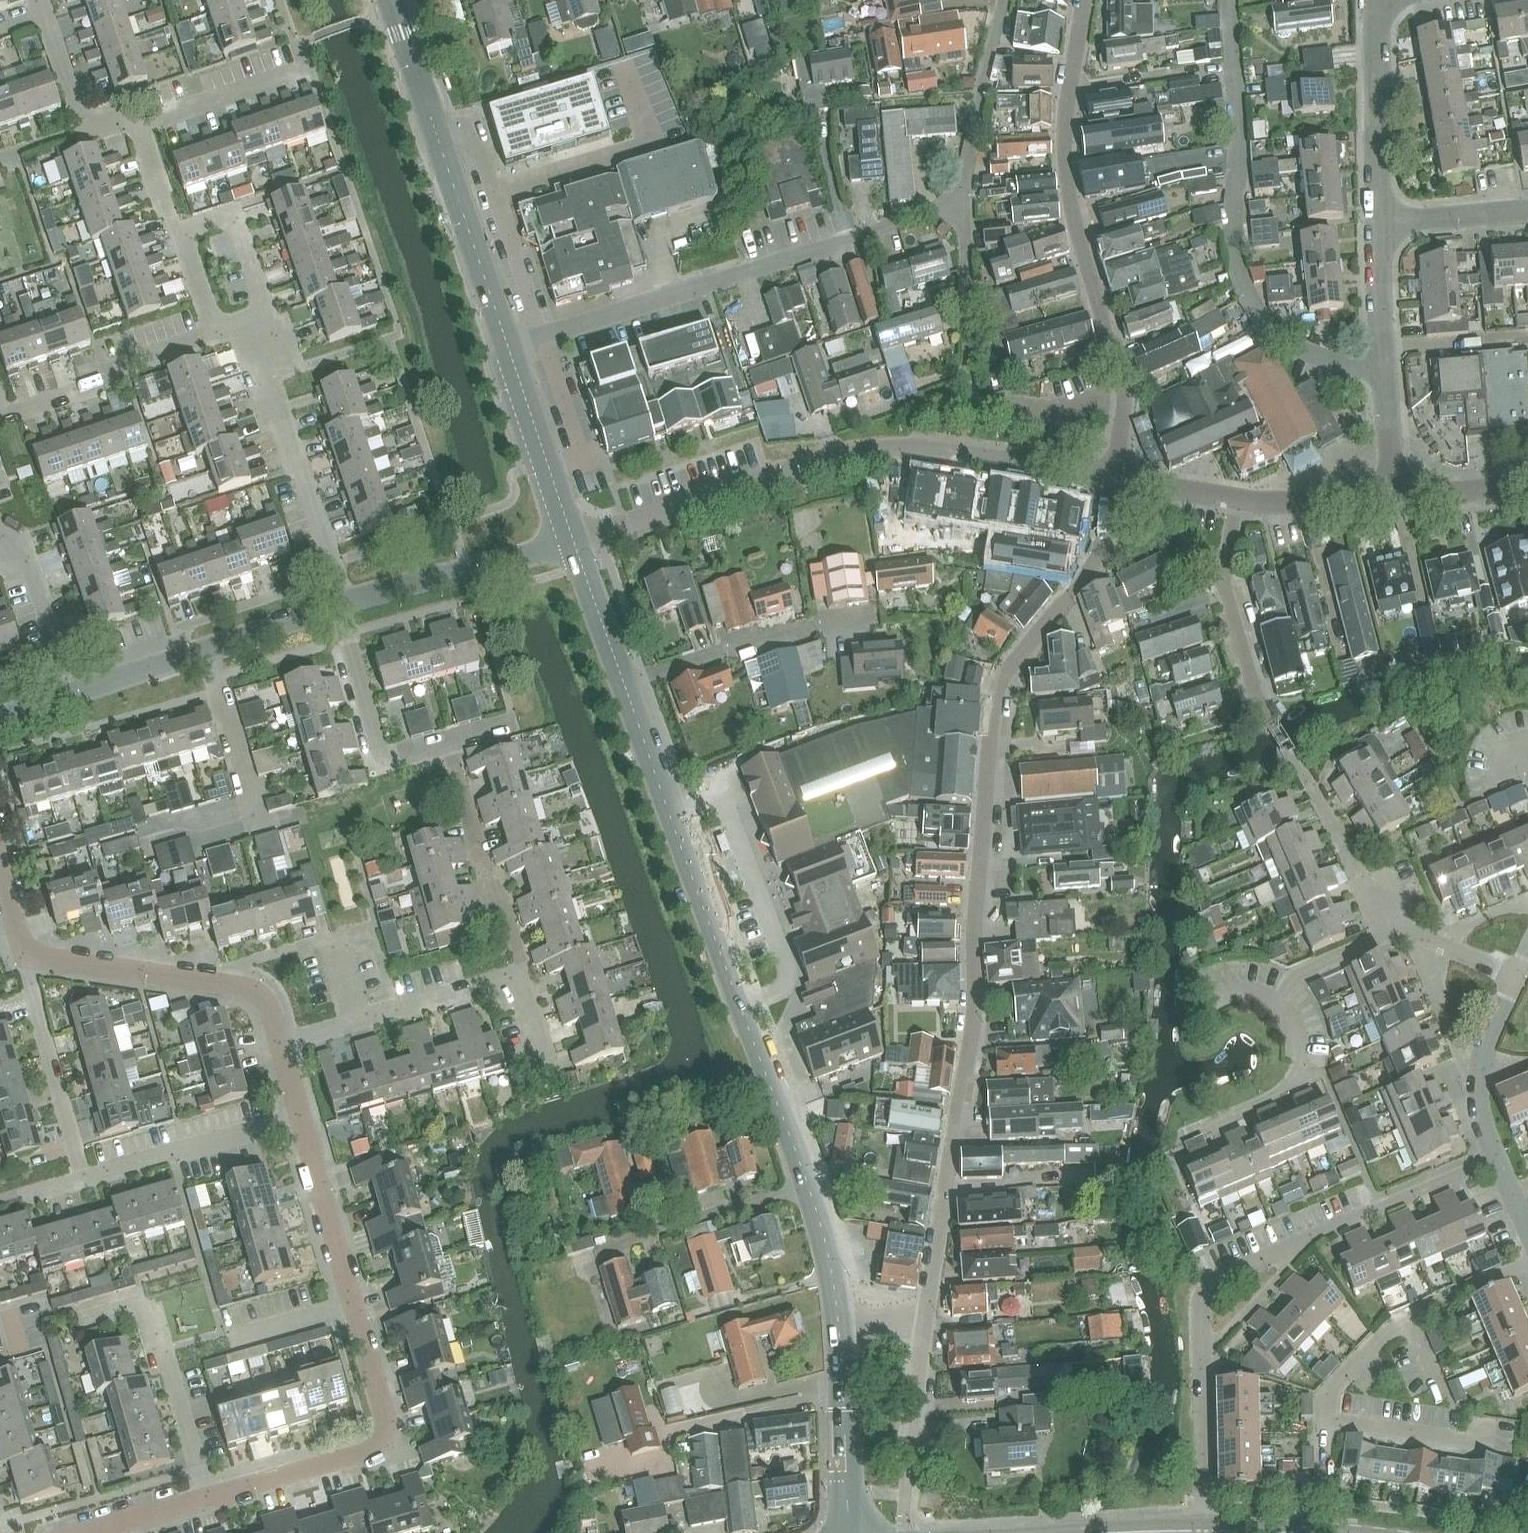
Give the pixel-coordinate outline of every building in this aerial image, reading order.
[(24,3),(23,0),(0,0),(0,11),(24,3)] [(127,20),(120,0),(117,0),(88,10),(87,9),(71,15),(74,23),(90,18),(94,30),(127,20)] [(117,0),(84,0),(87,9),(88,10),(117,0)] [(210,14),(242,4),(255,0),(205,0),(210,14)] [(594,0),(551,0),(554,8),(557,6),(563,26),(573,23),(573,25),(575,24),(576,28),(579,30),(583,32),(594,28),(597,25),(598,21),(597,17),(599,16),(594,0)] [(670,21),(696,13),(692,0),(664,0),(670,21)] [(732,3),(731,0),(698,0),(702,12),(732,3)] [(774,13),(788,8),(786,0),(770,0),(774,13)] [(889,17),(891,24),(922,17),(918,1),(899,5),(898,0),(885,0),(889,17)] [(1057,22),(1059,6),(1067,8),(1068,0),(1044,0),(1043,4),(1036,3),(1033,19),(1057,22)] [(1131,0),(1108,0),(1108,41),(1130,42),(1130,39),(1152,37),(1151,27),(1137,29),(1137,8),(1131,9),(1131,0)] [(486,50),(512,42),(521,69),(519,70),(520,75),(536,70),(531,52),(524,29),(513,32),(504,1),(474,10),(486,50)] [(1322,2),(1284,7),(1272,9),(1276,34),(1332,26),(1329,1),(1322,2)] [(242,4),(210,14),(217,35),(249,24),(249,25),(274,16),(271,8),(246,16),(242,4)] [(768,5),(757,8),(759,18),(771,15),(768,5)] [(1518,9),(1524,41),(1520,42),(1522,57),(1527,56),(1527,7),(1518,9)] [(161,8),(147,13),(151,25),(165,20),(161,8)] [(1505,44),(1520,42),(1524,41),(1518,9),(1494,13),(1500,44),(1496,44),(1499,61),(1507,60),(1505,44)] [(919,20),(920,30),(899,34),(903,61),(966,52),(962,24),(940,27),(939,17),(919,20)] [(1057,22),(1033,19),(1018,17),(1013,48),(1059,55),(1063,23),(1057,22)] [(101,51),(133,40),(127,20),(94,30),(78,35),(81,44),(97,38),(101,50),(101,51)] [(742,27),(749,52),(754,51),(759,66),(774,62),(762,21),(742,27)] [(1480,21),(1464,23),(1466,33),(1482,30),(1480,21)] [(536,55),(551,51),(543,23),(527,28),(536,55)] [(1453,53),(1452,50),(1450,36),(1466,33),(1464,23),(1447,26),(1447,30),(1417,35),(1421,59),(1453,53)] [(253,36),(249,25),(249,24),(217,35),(224,56),(272,40),(269,31),(253,36)] [(877,75),(901,70),(892,27),(868,31),(877,75)] [(180,41),(182,47),(195,43),(192,37),(180,41)] [(614,37),(597,42),(602,59),(619,54),(614,37)] [(1108,70),(1141,65),(1140,59),(1166,55),(1165,49),(1177,47),(1176,37),(1104,48),(1108,70)] [(108,72),(140,61),(133,40),(101,51),(101,50),(85,56),(88,64),(104,59),(108,71),(108,72)] [(830,52),(844,49),(842,41),(828,43),(830,52)] [(627,44),(627,49),(632,52),(636,50),(636,44),(632,42),(627,44)] [(1457,77),(1456,74),(1454,60),(1470,57),(1468,48),(1452,50),(1453,53),(1421,59),(1425,83),(1457,77)] [(1306,76),(1333,73),(1331,50),(1303,54),(1306,76)] [(845,51),(809,58),(795,60),(804,115),(828,111),(824,88),(851,83),(845,51)] [(1194,64),(1207,63),(1206,51),(1192,53),(1194,64)] [(731,59),(730,62),(730,66),(732,69),(735,71),(739,71),(742,69),(744,66),(744,62),(742,59),(738,57),(735,57),(731,59)] [(198,59),(187,63),(191,74),(202,71),(198,59)] [(1014,63),(1013,59),(1004,59),(1002,74),(1013,74),(1013,89),(1050,89),(1050,63),(1014,63)] [(39,116),(41,122),(50,119),(48,113),(61,109),(44,61),(35,64),(41,80),(29,84),(28,84),(39,116)] [(108,72),(108,71),(92,76),(95,85),(111,80),(115,93),(147,82),(140,61),(108,72)] [(28,84),(29,84),(24,68),(15,71),(20,87),(9,91),(8,91),(19,123),(18,123),(20,129),(30,126),(28,120),(39,116),(28,84)] [(1460,101),(1460,98),(1457,83),(1474,81),(1472,71),(1456,74),(1457,77),(1425,83),(1430,106),(1460,101)] [(934,73),(907,77),(909,93),(937,89),(934,73)] [(1503,77),(1506,91),(1527,87),(1527,73),(1503,77)] [(9,91),(3,75),(0,76),(0,136),(9,132),(7,127),(18,123),(19,123),(8,91),(9,91)] [(1198,79),(1168,83),(1172,108),(1204,104),(1202,88),(1199,89),(1198,79)] [(1292,91),(1291,79),(1265,82),(1267,105),(1291,103),(1293,118),(1334,113),(1331,86),(1292,91)] [(968,80),(964,84),(964,90),(974,90),(974,80),(968,80)] [(294,108),(305,140),(326,133),(310,85),(301,88),(306,104),(295,108),(294,108)] [(890,85),(878,87),(879,97),(891,96),(890,85)] [(869,88),(853,91),(855,103),(871,100),(869,88)] [(294,108),(295,108),(289,92),(280,95),(286,111),(274,115),(273,115),(284,147),(305,140),(294,108)] [(1086,104),(1083,107),(1085,118),(1089,120),(1089,125),(1135,118),(1135,121),(1153,118),(1151,105),(1131,108),(1129,93),(1085,99),(1086,104)] [(552,118),(545,95),(522,102),(516,98),(512,105),(489,112),(496,135),(492,141),(499,145),(506,168),(529,161),(535,164),(539,158),(562,151),(555,128),(559,122),(552,118)] [(1465,125),(1464,121),(1462,107),(1478,104),(1477,95),(1460,98),(1460,101),(1430,106),(1434,130),(1465,125)] [(996,112),(1015,113),(1016,130),(1030,129),(1030,128),(1051,128),(1050,98),(1030,98),(1030,101),(997,98),(996,112)] [(273,115),(274,115),(269,99),(260,102),(265,118),(254,122),(253,122),(264,154),(284,147),(273,115)] [(253,122),(254,122),(248,106),(239,109),(245,125),(233,129),(244,161),(264,154),(253,122)] [(884,116),(885,141),(890,203),(898,202),(914,201),(908,139),(955,136),(953,110),(884,116)] [(870,126),(869,112),(856,114),(844,117),(845,129),(857,128),(861,158),(848,159),(850,183),(884,180),(883,163),(881,163),(877,125),(870,126)] [(1469,148),(1468,145),(1466,131),(1482,128),(1481,119),(1464,121),(1465,125),(1434,130),(1438,154),(1469,148)] [(1086,158),(1148,148),(1162,146),(1158,120),(1082,131),(1086,158)] [(244,161),(233,129),(231,122),(222,124),(227,141),(216,145),(215,145),(226,177),(247,170),(244,161)] [(1266,123),(1253,124),(1255,141),(1267,139),(1266,123)] [(1523,140),(1520,124),(1509,126),(1513,142),(1517,141),(1523,173),(1527,172),(1527,139),(1523,140)] [(215,145),(216,145),(210,128),(202,131),(207,148),(195,152),(205,184),(226,177),(215,145)] [(1007,163),(1006,159),(1051,156),(1049,134),(1019,136),(1019,138),(996,139),(997,156),(990,157),(990,165),(989,165),(991,177),(1009,175),(1008,163),(1007,163)] [(1502,134),(1488,136),(1489,143),(1503,141),(1502,134)] [(195,152),(190,135),(181,138),(186,154),(173,159),(184,191),(205,184),(195,152)] [(810,207),(806,196),(819,192),(800,135),(753,148),(771,207),(782,203),(786,214),(810,207)] [(1486,151),(1485,146),(1485,142),(1468,145),(1469,148),(1438,154),(1442,178),(1474,173),(1474,172),(1480,171),(1477,152),(1486,151)] [(647,271),(633,226),(713,202),(716,194),(702,144),(616,170),(619,178),(580,189),(577,182),(554,189),(556,197),(518,208),(527,240),(541,236),(546,254),(540,256),(556,307),(596,295),(595,291),(609,287),(610,290),(634,283),(632,275),(647,271)] [(1333,144),(1301,147),(1302,161),(1277,164),(1277,162),(1252,165),(1253,178),(1304,173),(1336,170),(1341,169),(1340,157),(1342,154),(1341,146),(1338,144),(1333,144)] [(71,145),(56,150),(60,160),(64,159),(75,155),(71,145)] [(103,170),(120,165),(117,156),(100,162),(96,148),(75,155),(64,159),(71,180),(103,170)] [(1123,158),(1079,166),(1085,200),(1129,192),(1144,189),(1139,161),(1124,164),(1123,158)] [(335,161),(325,164),(327,172),(337,168),(335,161)] [(107,182),(103,170),(71,180),(78,201),(110,190),(110,191),(126,185),(124,177),(107,182)] [(1306,197),(1339,194),(1336,170),(1304,173),(1306,197)] [(1205,171),(1197,172),(1198,180),(1206,179),(1205,171)] [(1197,172),(1189,173),(1190,181),(1198,180),(1197,172)] [(1189,173),(1182,174),(1183,182),(1190,181),(1189,173)] [(1180,174),(1157,181),(1159,189),(1183,182),(1180,174)] [(279,175),(271,177),(275,189),(283,186),(279,175)] [(1279,176),(1253,178),(1255,191),(1280,188),(1279,176)] [(988,200),(1056,192),(1054,178),(1005,184),(1006,192),(987,194),(987,196),(988,200)] [(1188,197),(1216,192),(1214,178),(1186,183),(1188,197)] [(1470,186),(1456,187),(1457,196),(1471,194),(1470,186)] [(114,203),(110,191),(110,190),(78,201),(85,222),(117,211),(133,206),(130,197),(114,203)] [(311,211),(311,212),(327,207),(325,198),(308,203),(304,190),(266,203),(269,213),(275,211),(279,222),(311,211)] [(987,192),(981,193),(979,194),(980,201),(988,200),(987,196),(987,194),(987,192)] [(1014,226),(1059,221),(1056,193),(1035,196),(1036,201),(1011,204),(1014,226)] [(1106,234),(1148,221),(1166,216),(1160,194),(1148,198),(1099,212),(1106,234)] [(1339,194),(1306,197),(1309,222),(1342,219),(1339,194)] [(898,202),(890,203),(891,214),(899,212),(898,202)] [(1249,213),(1265,211),(1264,202),(1248,205),(1249,213)] [(1208,228),(1220,224),(1216,208),(1204,212),(1208,228)] [(121,223),(117,211),(85,222),(92,243),(101,240),(133,229),(140,226),(137,218),(121,223)] [(315,224),(311,212),(311,211),(279,222),(273,223),(276,233),(282,231),(285,242),(286,243),(318,232),(318,233),(334,227),(331,219),(315,224)] [(1251,236),(1277,233),(1275,220),(1250,223),(1251,236)] [(54,223),(44,226),(47,234),(57,230),(54,223)] [(1166,238),(1162,224),(1137,232),(1137,230),(1095,243),(1102,266),(1145,253),(1143,245),(1166,238)] [(944,238),(950,232),(944,226),(938,232),(944,238)] [(985,245),(1011,243),(1009,226),(983,228),(985,245)] [(1062,228),(1011,243),(1003,245),(1008,262),(991,268),(996,286),(1014,280),(1011,270),(1069,253),(1062,228)] [(140,249),(156,244),(153,235),(137,241),(133,229),(101,240),(108,260),(140,249)] [(322,244),(318,233),(318,232),(286,243),(285,242),(280,244),(283,254),(289,252),(292,263),(293,263),(325,252),(325,253),(348,245),(346,236),(322,244)] [(1277,233),(1251,236),(1253,249),(1278,246),(1277,233)] [(1303,264),(1337,260),(1334,235),(1300,239),(1303,264)] [(888,295),(949,278),(941,245),(924,249),(926,256),(880,269),(888,295)] [(1180,256),(1178,247),(1136,260),(1135,257),(1102,267),(1111,296),(1128,291),(1133,310),(1198,291),(1187,254),(1180,256)] [(77,248),(68,251),(71,260),(80,257),(77,248)] [(144,261),(140,249),(108,260),(114,280),(147,269),(147,270),(163,264),(160,256),(144,261)] [(1511,251),(1514,291),(1525,290),(1526,303),(1527,303),(1527,250),(1511,251)] [(1511,251),(1478,254),(1480,277),(1481,286),(1483,308),(1502,307),(1502,292),(1514,291),(1511,251)] [(329,265),(325,253),(325,252),(293,263),(292,263),(287,264),(290,274),(296,272),(299,283),(299,284),(332,273),(332,274),(348,268),(345,259),(329,265)] [(358,255),(347,259),(349,267),(361,263),(358,255)] [(1422,282),(1455,279),(1454,266),(1466,265),(1466,255),(1420,259),(1422,282)] [(1306,288),(1340,284),(1337,260),(1303,264),(1306,288)] [(1021,286),(1053,275),(1049,262),(1017,272),(1021,286)] [(879,320),(862,263),(846,268),(864,325),(879,320)] [(815,265),(798,270),(804,289),(819,285),(817,281),(820,281),(820,280),(815,265)] [(1263,268),(1249,270),(1254,283),(1265,282),(1265,280),(1263,268)] [(151,281),(147,270),(147,269),(114,280),(121,300),(153,289),(154,290),(170,285),(167,276),(151,281)] [(995,337),(1018,330),(1014,315),(1079,295),(1071,271),(987,297),(988,316),(995,337)] [(838,334),(862,326),(843,272),(820,280),(820,281),(838,334)] [(336,285),(332,274),(332,273),(299,284),(299,283),(293,285),(297,295),(302,293),(307,305),(310,304),(348,291),(360,287),(357,278),(352,280),(336,285)] [(1226,277),(1218,279),(1220,287),(1228,285),(1229,284),(1227,277),(1226,277)] [(1291,277),(1266,280),(1268,293),(1293,290),(1291,277)] [(1480,277),(1468,278),(1468,287),(1481,286),(1480,277)] [(1423,304),(1457,301),(1456,288),(1468,287),(1468,278),(1455,279),(1422,282),(1423,304)] [(1293,290),(1268,293),(1269,305),(1294,302),(1307,300),(1309,313),(1317,312),(1328,311),(1343,309),(1340,284),(1306,288),(1293,290)] [(763,359),(801,347),(790,312),(805,307),(799,287),(765,298),(775,330),(755,336),(763,359)] [(158,302),(154,290),(153,289),(121,300),(129,322),(177,306),(174,297),(158,302)] [(354,311),(355,311),(371,306),(368,297),(352,303),(348,291),(310,304),(313,312),(319,310),(322,321),(354,311)] [(381,293),(368,297),(371,306),(384,301),(381,293)] [(69,352),(68,353),(70,358),(80,355),(78,349),(91,345),(74,297),(65,300),(71,316),(59,320),(58,320),(69,352)] [(38,327),(39,327),(33,311),(32,311),(29,301),(21,303),(30,330),(18,333),(17,334),(28,366),(27,366),(29,372),(39,369),(37,363),(48,359),(49,359),(38,327)] [(1458,313),(1457,301),(1423,304),(1426,338),(1468,335),(1466,312),(1458,313)] [(1195,325),(1215,313),(1211,303),(1190,314),(1195,325)] [(58,320),(59,320),(54,304),(45,307),(50,323),(39,327),(38,327),(49,359),(48,359),(50,365),(60,362),(58,356),(68,353),(69,352),(58,320)] [(898,304),(885,307),(888,317),(901,313),(898,304)] [(1130,342),(1148,335),(1171,326),(1164,306),(1125,320),(1125,323),(1121,330),(1124,339),(1130,342)] [(874,327),(874,328),(887,368),(907,362),(903,347),(943,334),(934,308),(874,327)] [(9,310),(2,313),(4,320),(12,318),(9,310)] [(358,323),(355,311),(354,311),(322,321),(316,323),(320,333),(325,331),(329,343),(378,326),(375,318),(358,323)] [(1328,311),(1317,312),(1318,320),(1318,322),(1330,321),(1329,319),(1328,311)] [(1225,328),(1217,312),(1215,313),(1195,325),(1130,354),(1141,380),(1199,356),(1194,344),(1225,328)] [(1012,365),(1094,341),(1086,314),(1004,338),(1012,365)] [(18,333),(13,317),(12,318),(4,320),(10,336),(0,340),(0,353),(9,379),(19,376),(17,370),(27,366),(28,366),(17,334),(18,333)] [(1526,320),(1516,321),(1517,329),(1527,328),(1526,320)] [(712,424),(729,418),(731,418),(730,416),(741,412),(722,353),(718,355),(708,326),(579,368),(607,456),(673,434),(674,436),(692,430),(692,428),(711,422),(712,424)] [(840,341),(825,346),(828,358),(844,352),(840,341)] [(837,407),(836,403),(878,389),(870,365),(858,369),(855,361),(856,361),(855,360),(825,370),(818,350),(792,359),(811,416),(837,407)] [(1458,359),(1430,361),(1433,393),(1437,393),(1439,420),(1456,419),(1457,426),(1460,429),(1464,429),(1465,438),(1521,434),(1521,429),(1527,429),(1527,353),(1514,354),(1514,350),(1458,355),(1458,359)] [(1173,435),(1156,442),(1169,471),(1169,472),(1169,471),(1226,447),(1259,433),(1264,431),(1266,437),(1276,460),(1315,439),(1313,435),(1315,434),(1322,446),(1336,438),(1337,438),(1330,426),(1333,424),(1322,404),(1311,383),(1297,391),(1276,365),(1274,366),(1268,358),(1263,352),(1235,367),(1231,360),(1200,376),(1202,381),(1181,391),(1195,422),(1188,425),(1187,423),(1171,430),(1173,435)] [(208,382),(209,383),(225,377),(222,369),(206,374),(201,361),(168,372),(175,393),(208,382)] [(788,361),(749,374),(754,389),(776,382),(793,376),(788,361)] [(361,398),(361,399),(377,393),(374,385),(358,390),(353,377),(315,390),(318,400),(324,398),(328,409),(361,398)] [(145,379),(133,383),(141,405),(152,401),(145,379)] [(212,394),(209,383),(208,382),(175,393),(182,414),(215,403),(231,398),(229,389),(212,394)] [(776,382),(754,389),(757,397),(779,390),(776,382)] [(365,411),(361,399),(361,398),(328,409),(322,410),(325,420),(331,418),(334,429),(335,430),(359,422),(359,423),(384,414),(381,405),(365,411)] [(116,424),(127,457),(148,450),(132,401),(123,404),(129,420),(117,424),(116,424)] [(219,415),(215,403),(182,414),(189,434),(222,423),(222,424),(238,418),(235,410),(219,415)] [(790,404),(755,406),(760,420),(791,418),(790,404)] [(116,424),(117,424),(111,408),(102,411),(108,427),(96,431),(95,431),(106,464),(127,457),(116,424)] [(95,431),(96,431),(91,415),(82,418),(87,434),(76,438),(75,438),(86,471),(106,464),(95,431)] [(75,438),(76,438),(70,422),(61,425),(67,441),(55,445),(54,445),(65,478),(86,471),(75,438)] [(363,434),(359,423),(359,422),(335,430),(334,429),(320,434),(323,444),(329,442),(332,453),(365,442),(365,443),(382,437),(379,428),(363,434)] [(226,435),(222,424),(222,423),(189,434),(196,456),(205,453),(238,441),(245,439),(242,430),(226,435)] [(413,427),(403,430),(407,440),(417,436),(413,427)] [(54,445),(55,445),(50,429),(41,432),(46,448),(33,452),(44,485),(65,478),(54,445)] [(1278,464),(1276,460),(1266,437),(1228,452),(1240,480),(1278,464)] [(244,461),(245,462),(261,456),(258,448),(242,453),(238,441),(205,453),(212,472),(244,461)] [(369,454),(365,443),(365,442),(332,453),(327,454),(330,464),(336,462),(339,473),(339,474),(372,463),(388,458),(386,449),(369,454)] [(1293,478),(1319,463),(1308,444),(1282,459),(1293,478)] [(420,447),(409,451),(412,461),(424,457),(420,447)] [(248,473),(245,462),(244,461),(212,472),(219,493),(267,477),(265,468),(248,473)] [(376,475),(372,463),(339,474),(339,473),(333,475),(337,485),(342,483),(346,494),(379,483),(379,484),(395,478),(392,470),(376,475)] [(20,482),(33,478),(30,468),(17,473),(20,482)] [(173,473),(163,477),(167,487),(176,484),(173,473)] [(912,476),(906,518),(949,524),(986,529),(990,530),(988,541),(987,551),(984,551),(982,565),(1065,578),(1067,578),(1070,552),(1075,553),(1076,553),(1077,548),(1078,541),(1084,501),(955,482),(930,479),(912,476)] [(150,478),(136,483),(139,492),(153,487),(150,478)] [(383,495),(379,484),(379,483),(346,494),(340,496),(344,505),(349,503),(353,514),(386,504),(402,499),(399,490),(383,495)] [(270,524),(258,528),(268,561),(270,567),(280,563),(278,558),(290,553),(273,505),(267,484),(258,487),(265,508),(270,524)] [(125,486),(116,489),(119,498),(128,495),(125,486)] [(115,493),(108,495),(110,501),(117,499),(115,493)] [(94,496),(81,500),(84,510),(97,506),(94,496)] [(170,497),(159,501),(163,513),(174,509),(170,497)] [(225,498),(205,505),(209,516),(229,509),(225,498)] [(390,516),(386,504),(353,514),(347,516),(351,526),(356,524),(360,536),(415,517),(413,508),(390,516)] [(144,508),(142,521),(154,517),(150,506),(144,508)] [(258,528),(253,512),(244,515),(250,531),(238,535),(251,573),(259,570),(257,564),(268,561),(258,528)] [(98,535),(99,536),(117,530),(115,521),(112,522),(96,527),(91,514),(54,526),(57,536),(62,534),(66,545),(66,546),(98,535)] [(880,516),(872,516),(873,528),(881,528),(880,516)] [(252,576),(251,573),(238,535),(235,528),(227,531),(232,547),(220,551),(231,583),(230,584),(232,589),(242,586),(240,580),(252,576)] [(102,548),(99,536),(98,535),(66,546),(66,545),(60,547),(63,557),(69,555),(72,566),(73,566),(105,556),(105,557),(121,551),(119,543),(102,548)] [(220,551),(215,535),(206,538),(212,554),(200,558),(199,558),(210,590),(209,591),(211,596),(221,593),(219,587),(230,584),(231,583),(220,551)] [(1527,603),(1527,541),(1485,554),(1502,611),(1527,603)] [(199,558),(200,558),(194,542),(186,545),(191,561),(179,565),(189,597),(191,603),(201,600),(199,594),(209,591),(210,590),(199,558)] [(179,565),(174,549),(165,551),(170,568),(157,572),(170,610),(180,607),(178,601),(189,597),(179,565)] [(1264,549),(1250,553),(1254,567),(1268,563),(1264,549)] [(109,568),(105,557),(105,556),(73,566),(72,566),(67,567),(70,577),(76,576),(79,586),(79,587),(112,577),(128,572),(125,563),(109,568)] [(1118,579),(1123,589),(1114,593),(1123,617),(1135,612),(1128,597),(1171,576),(1161,557),(1118,579)] [(1352,662),(1379,656),(1354,557),(1327,564),(1352,662)] [(1474,596),(1478,595),(1477,590),(1470,557),(1426,567),(1434,605),(1448,602),(1450,609),(1465,606),(1463,599),(1474,596)] [(822,563),(823,566),(810,567),(814,601),(827,599),(829,609),(868,604),(866,587),(877,586),(878,594),(933,587),(930,560),(875,567),(876,577),(865,577),(862,558),(822,563)] [(1369,567),(1381,615),(1399,610),(1396,599),(1414,594),(1405,558),(1369,567)] [(1309,568),(1281,575),(1298,642),(1308,639),(1313,656),(1330,652),(1309,568)] [(706,627),(694,591),(688,571),(646,584),(655,615),(679,608),(687,633),(706,627)] [(999,610),(1006,615),(1005,616),(1023,630),(1052,595),(1034,581),(1014,577),(987,573),(984,591),(1009,596),(1010,597),(999,610)] [(978,574),(976,585),(984,586),(986,575),(978,574)] [(743,575),(713,584),(727,633),(758,624),(757,620),(793,610),(786,586),(750,596),(743,575)] [(115,589),(112,577),(79,587),(79,586),(73,588),(76,598),(82,596),(86,607),(118,597),(118,598),(134,593),(132,584),(115,589)] [(1267,629),(1288,624),(1278,584),(1270,586),(1268,579),(1252,582),(1261,617),(1264,616),(1267,629)] [(1123,617),(1114,593),(1111,583),(1079,597),(1100,653),(1113,647),(1107,630),(1125,622),(1123,617)] [(1478,595),(1474,596),(1478,614),(1486,612),(1492,610),(1494,610),(1489,587),(1477,590),(1478,595)] [(122,609),(118,598),(118,597),(86,607),(80,609),(83,619),(89,617),(93,629),(141,613),(138,604),(122,609)] [(0,661),(10,658),(8,652),(20,648),(4,600),(0,601),(0,617),(1,619),(0,619),(0,661)] [(967,610),(960,621),(968,625),(974,614),(967,610)] [(1492,610),(1486,612),(1487,619),(1486,619),(1493,645),(1493,646),(1504,644),(1502,638),(1504,637),(1498,616),(1494,617),(1492,610)] [(983,618),(975,613),(974,614),(968,625),(965,629),(999,650),(1012,629),(986,613),(983,618)] [(1425,646),(1437,644),(1431,613),(1419,616),(1425,646)] [(1144,661),(1148,660),(1202,644),(1195,619),(1137,636),(1144,661)] [(441,624),(455,672),(479,665),(470,634),(459,637),(454,621),(441,624)] [(432,679),(455,672),(441,624),(429,628),(434,643),(422,646),(432,679)] [(1306,690),(1296,647),(1290,624),(1288,624),(1267,629),(1261,630),(1277,697),(1306,690)] [(432,679),(422,646),(412,650),(407,634),(395,638),(409,686),(432,679)] [(1031,696),(1077,692),(1072,637),(1048,639),(1051,671),(1029,673),(1031,696)] [(1455,637),(1438,641),(1441,653),(1458,649),(1455,637)] [(414,707),(409,686),(395,638),(382,641),(387,657),(375,661),(385,693),(386,693),(389,702),(403,699),(406,708),(414,707)] [(818,644),(794,650),(802,678),(811,675),(817,673),(821,672),(820,664),(818,644)] [(862,651),(852,651),(853,672),(854,691),(878,690),(877,681),(903,680),(900,645),(863,648),(862,648),(862,651)] [(1174,685),(1211,675),(1204,649),(1167,660),(1168,663),(1159,665),(1163,678),(1172,675),(1174,685)] [(808,700),(802,678),(794,650),(756,661),(770,711),(808,700)] [(1097,676),(1095,670),(1090,654),(1076,659),(1079,694),(1094,689),(1094,688),(1101,685),(1098,676),(1097,676)] [(959,686),(965,663),(950,660),(944,682),(959,686)] [(732,690),(725,668),(705,676),(704,675),(672,687),(684,719),(716,707),(712,697),(732,690)] [(979,690),(983,673),(970,670),(966,687),(979,690)] [(321,684),(317,673),(285,682),(289,697),(281,699),(284,708),(292,706),(340,692),(337,679),(321,684)] [(1178,722),(1192,718),(1222,710),(1214,683),(1170,696),(1172,702),(1165,704),(1155,707),(1160,723),(1167,721),(1165,712),(1174,709),(1178,722)] [(1154,706),(1165,704),(1161,687),(1151,689),(1154,706)] [(910,797),(909,799),(935,801),(936,803),(972,806),(977,744),(977,738),(979,712),(977,712),(979,694),(931,691),(929,711),(921,711),(916,710),(916,714),(910,797)] [(331,720),(328,709),(344,704),(340,692),(292,706),(284,708),(286,716),(294,714),(299,729),(331,720)] [(463,699),(470,722),(481,719),(474,696),(463,699)] [(458,725),(470,722),(463,699),(452,702),(458,725)] [(1092,728),(1089,700),(1038,705),(1041,734),(1080,730),(1082,745),(1105,742),(1104,727),(1092,728)] [(242,720),(266,713),(263,701),(239,708),(242,720)] [(416,712),(422,735),(434,732),(428,709),(416,712)] [(216,747),(206,710),(197,713),(199,718),(183,723),(192,755),(206,751),(208,756),(218,762),(224,760),(220,746),(216,747)] [(412,738),(422,735),(416,712),(405,715),(412,738)] [(266,713),(242,720),(245,730),(269,724),(266,713)] [(886,807),(910,797),(916,714),(855,729),(779,758),(778,757),(743,771),(761,818),(759,818),(778,867),(786,864),(786,863),(861,836),(861,837),(893,824),(886,807)] [(305,753),(354,739),(350,726),(334,731),(331,720),(299,729),(305,753)] [(157,724),(168,762),(171,772),(182,769),(178,759),(192,755),(183,723),(171,727),(169,721),(157,724)] [(144,769),(157,765),(160,775),(171,772),(168,762),(157,724),(148,727),(150,733),(135,737),(144,769)] [(1414,733),(1404,738),(1411,751),(1421,745),(1414,733)] [(119,735),(108,738),(110,745),(112,745),(124,783),(148,776),(144,769),(135,737),(121,741),(119,735)] [(312,776),(345,766),(342,756),(357,751),(354,739),(305,753),(312,776)] [(1384,767),(1388,765),(1389,764),(1377,743),(1374,740),(1371,739),(1366,739),(1358,744),(1355,743),(1354,746),(1340,755),(1336,754),(1336,757),(1332,759),(1334,763),(1334,766),(1337,766),(1339,770),(1344,778),(1331,786),(1336,795),(1383,767),(1384,766),(1384,767)] [(105,754),(90,758),(99,789),(100,794),(125,788),(124,783),(112,745),(110,745),(103,748),(105,754)] [(1411,751),(1410,752),(1416,762),(1427,755),(1421,745),(1411,751)] [(482,747),(466,751),(469,762),(485,758),(482,747)] [(255,767),(279,760),(276,748),(252,755),(255,767)] [(490,785),(523,775),(515,749),(485,758),(469,762),(467,763),(471,776),(486,771),(490,785)] [(99,789),(90,758),(75,763),(73,756),(64,759),(75,796),(99,789)] [(51,803),(75,796),(64,759),(54,762),(56,768),(42,772),(51,803)] [(1083,803),(1083,805),(1096,804),(1096,802),(1125,798),(1123,759),(1021,767),(1023,801),(1025,801),(1026,808),(1083,803)] [(279,760),(255,767),(258,778),(282,771),(279,760)] [(1359,804),(1393,784),(1397,781),(1388,765),(1384,767),(1384,766),(1383,767),(1336,795),(1341,803),(1354,796),(1359,804)] [(345,766),(312,776),(319,800),(367,786),(364,773),(348,778),(345,766)] [(1436,769),(1421,777),(1427,787),(1441,779),(1436,769)] [(51,803),(42,772),(27,776),(25,770),(16,773),(27,810),(26,810),(29,820),(39,817),(36,807),(51,803)] [(207,804),(215,801),(231,797),(224,771),(212,774),(217,792),(204,796),(207,804)] [(574,771),(563,776),(568,789),(579,785),(574,771)] [(482,815),(530,801),(523,775),(490,785),(493,798),(478,802),(482,815)] [(175,785),(184,810),(195,807),(187,781),(175,785)] [(1261,781),(1248,787),(1253,800),(1266,795),(1261,781)] [(1356,829),(1403,801),(1393,784),(1359,804),(1364,812),(1351,820),(1356,829)] [(155,805),(158,815),(170,811),(171,814),(184,810),(175,785),(164,788),(167,801),(155,805)] [(580,787),(570,791),(572,798),(582,794),(580,787)] [(1517,789),(1503,795),(1509,808),(1523,802),(1517,789)] [(1492,799),(1488,801),(1493,815),(1509,808),(1503,795),(1492,799)] [(268,815),(292,808),(288,796),(264,803),(268,815)] [(1241,810),(1233,813),(1241,831),(1294,808),(1291,800),(1277,806),(1273,796),(1241,810)] [(155,805),(142,809),(139,797),(127,800),(134,826),(146,823),(145,818),(158,815),(155,805)] [(505,836),(537,827),(530,801),(482,815),(486,828),(502,823),(505,836)] [(1403,801),(1356,829),(1361,837),(1374,830),(1379,839),(1413,819),(1403,801)] [(1087,851),(1083,805),(1083,803),(1026,808),(1010,809),(1012,835),(1018,834),(1020,857),(1087,851)] [(1484,803),(1468,810),(1472,819),(1488,812),(1484,803)] [(968,851),(970,811),(909,807),(908,820),(925,821),(924,837),(940,838),(940,850),(968,851)] [(1294,808),(1241,831),(1249,850),(1257,847),(1266,843),(1288,833),(1285,824),(1298,818),(1294,808)] [(1463,812),(1449,818),(1452,827),(1467,821),(1463,812)] [(1447,818),(1437,822),(1441,832),(1451,828),(1447,818)] [(109,824),(112,837),(124,833),(121,821),(109,824)] [(58,827),(62,839),(73,836),(69,824),(58,827)] [(112,837),(109,824),(85,831),(89,847),(98,844),(100,840),(112,837)] [(1429,826),(1415,831),(1420,841),(1433,836),(1429,826)] [(50,842),(62,839),(58,827),(47,830),(50,842)] [(545,853),(544,851),(537,827),(505,836),(509,850),(493,854),(496,867),(506,864),(545,853)] [(1266,843),(1257,847),(1265,865),(1319,842),(1315,832),(1301,838),(1298,829),(1288,833),(1266,843)] [(1527,854),(1527,830),(1520,834),(1527,854)] [(264,837),(272,861),(284,858),(278,833),(264,837)] [(415,867),(463,853),(460,841),(444,845),(441,834),(408,843),(415,867)] [(1520,834),(1502,842),(1515,873),(1524,870),(1527,879),(1527,854),(1520,834)] [(1483,849),(1502,895),(1512,891),(1506,877),(1515,873),(1502,842),(1501,842),(1498,835),(1480,843),(1482,850),(1483,849)] [(877,879),(861,837),(861,836),(786,863),(786,864),(801,905),(802,905),(852,887),(853,888),(877,879)] [(112,844),(115,855),(140,848),(137,837),(112,844)] [(275,875),(272,861),(264,837),(254,839),(260,864),(257,865),(263,888),(269,891),(270,896),(257,900),(268,938),(277,935),(274,928),(290,924),(281,893),(280,893),(279,887),(275,875)] [(61,845),(64,857),(77,854),(74,842),(61,845)] [(166,845),(173,870),(184,867),(178,842),(166,845)] [(1319,842),(1265,865),(1273,884),(1313,866),(1309,856),(1323,851),(1319,842)] [(105,858),(115,855),(112,844),(102,847),(105,858)] [(1196,844),(1189,848),(1192,854),(1199,851),(1196,844)] [(54,860),(64,857),(61,845),(51,848),(54,860)] [(173,870),(166,845),(154,848),(161,873),(173,870)] [(1199,851),(1192,854),(1199,870),(1216,862),(1209,846),(1199,851)] [(235,871),(228,847),(217,850),(224,874),(235,871)] [(530,885),(562,875),(554,849),(544,851),(545,853),(506,864),(510,876),(526,872),(530,885)] [(1493,899),(1502,895),(1483,849),(1482,850),(1465,857),(1479,889),(1487,885),(1493,899)] [(224,874),(217,850),(206,853),(213,877),(224,874)] [(1118,850),(1093,852),(1093,865),(1098,864),(1119,863),(1118,850)] [(422,890),(454,881),(451,870),(467,865),(463,853),(415,867),(422,890)] [(907,855),(906,867),(916,867),(916,877),(965,879),(966,857),(907,855)] [(883,857),(874,860),(879,872),(888,869),(883,857)] [(1470,892),(1479,889),(1465,857),(1447,864),(1466,910),(1475,906),(1470,892)] [(379,863),(365,866),(369,878),(382,874),(379,863)] [(1054,890),(1100,887),(1098,864),(1093,865),(1053,868),(1054,890)] [(1457,914),(1466,910),(1447,864),(1428,872),(1442,904),(1451,900),(1457,914)] [(316,924),(307,893),(319,889),(312,866),(301,869),(302,873),(290,877),(294,889),(281,893),(290,924),(304,920),(306,927),(316,924)] [(1273,884),(1268,886),(1275,903),(1289,897),(1334,878),(1330,869),(1317,874),(1313,866),(1273,884)] [(279,887),(287,884),(283,872),(275,875),(279,887)] [(1189,876),(1192,884),(1200,880),(1197,872),(1189,876)] [(160,922),(155,905),(149,883),(146,873),(135,876),(137,886),(125,890),(134,920),(137,929),(159,922),(160,922)] [(521,915),(569,901),(562,875),(530,885),(534,898),(518,902),(521,915)] [(107,914),(99,886),(96,876),(71,883),(80,912),(94,908),(97,917),(105,914),(107,914)] [(80,912),(71,883),(57,887),(54,877),(43,879),(46,890),(47,890),(57,926),(66,923),(64,917),(80,912)] [(1334,878),(1289,897),(1297,917),(1329,904),(1325,893),(1338,887),(1334,878)] [(214,928),(209,914),(203,891),(200,881),(188,884),(191,895),(179,898),(188,930),(201,927),(203,932),(214,928)] [(428,914),(476,900),(473,888),(457,892),(454,881),(422,890),(409,893),(416,917),(418,916),(428,914)] [(1133,881),(1111,882),(1112,893),(1134,892),(1133,881)] [(134,920),(125,890),(112,894),(109,884),(99,886),(107,914),(105,914),(111,935),(121,933),(119,925),(134,920)] [(383,886),(371,890),(374,902),(387,899),(383,886)] [(864,917),(853,888),(852,887),(802,905),(801,905),(794,908),(805,939),(806,940),(864,917)] [(915,889),(915,906),(947,906),(948,893),(940,893),(940,889),(915,889)] [(173,934),(188,930),(179,898),(155,905),(160,922),(159,922),(165,942),(174,939),(173,934)] [(1209,899),(1198,904),(1202,913),(1213,908),(1209,899)] [(258,941),(268,938),(257,900),(233,907),(242,937),(255,933),(258,941)] [(418,916),(424,940),(428,953),(470,941),(464,917),(480,912),(476,900),(428,914),(418,916)] [(212,929),(219,952),(229,949),(226,941),(242,937),(233,907),(222,910),(219,901),(207,905),(214,928),(212,929)] [(545,936),(577,927),(569,901),(521,915),(525,927),(541,923),(545,936)] [(1198,922),(1228,910),(1225,903),(1213,908),(1202,913),(1196,916),(1198,922)] [(1329,904),(1297,917),(1291,920),(1298,936),(1350,914),(1346,905),(1332,911),(1329,903),(1329,904)] [(1067,914),(1066,904),(1039,906),(1016,907),(1018,912),(1007,913),(1008,927),(1016,926),(1017,945),(1051,943),(1051,940),(1075,938),(1073,913),(1067,914)] [(387,913),(378,915),(382,927),(391,924),(387,913)] [(864,917),(866,924),(876,920),(874,914),(864,917)] [(1350,914),(1304,934),(1312,952),(1344,938),(1340,929),(1354,923),(1350,914)] [(878,961),(878,962),(881,961),(864,917),(806,940),(805,939),(794,943),(810,985),(810,986),(878,961)] [(919,940),(923,940),(953,941),(953,939),(956,935),(956,928),(953,926),(954,918),(908,917),(907,927),(919,927),(919,940)] [(394,925),(382,928),(382,929),(386,943),(398,939),(394,925)] [(1224,925),(1212,930),(1215,938),(1227,933),(1224,925)] [(584,953),(584,951),(577,927),(545,936),(548,950),(532,954),(536,967),(546,964),(545,964),(584,953)] [(897,927),(886,927),(886,941),(897,941),(897,927)] [(903,940),(903,956),(915,959),(923,959),(923,968),(954,966),(957,963),(957,955),(953,952),(953,945),(924,946),(923,940),(919,940),(903,940)] [(1019,957),(1018,945),(985,949),(989,985),(1022,981),(1021,970),(1026,970),(1024,956),(1019,957)] [(1278,947),(1267,952),(1272,963),(1283,958),(1278,947)] [(569,985),(601,975),(594,948),(584,951),(584,953),(545,964),(546,964),(549,976),(565,971),(569,985)] [(1352,989),(1404,967),(1400,958),(1387,964),(1383,954),(1344,971),(1352,989)] [(893,957),(883,957),(883,970),(893,970),(893,968),(893,957)] [(872,1011),(878,962),(878,961),(810,986),(810,985),(805,987),(817,1020),(820,1029),(867,1012),(867,1013),(872,1011)] [(954,966),(923,968),(893,968),(893,970),(893,978),(897,978),(898,994),(909,994),(908,1004),(924,1004),(959,1003),(960,966),(954,966)] [(1062,969),(1051,971),(1051,967),(1031,969),(1032,980),(1063,977),(1062,969)] [(1360,1008),(1398,991),(1395,982),(1408,976),(1404,967),(1352,989),(1360,1008)] [(560,1015),(609,1001),(601,975),(569,985),(573,998),(557,1003),(560,1015)] [(1084,1036),(1079,980),(1012,986),(1016,1022),(1030,1021),(1031,1041),(1084,1036)] [(1321,980),(1307,986),(1317,1003),(1329,998),(1321,980)] [(1367,1026),(1374,1023),(1420,1003),(1416,994),(1410,997),(1406,988),(1398,991),(1360,1008),(1367,1026)] [(77,1033),(124,1020),(124,1019),(121,1012),(108,1015),(104,1002),(90,1006),(87,993),(71,998),(75,1010),(71,1011),(77,1033)] [(188,1001),(171,1005),(173,1014),(191,1009),(188,1001)] [(583,1036),(616,1027),(609,1001),(560,1015),(564,1028),(579,1023),(583,1036)] [(1382,1041),(1414,1027),(1410,1018),(1424,1013),(1420,1003),(1374,1023),(1382,1041)] [(140,1004),(121,1010),(121,1012),(124,1019),(132,1017),(143,1014),(140,1004)] [(1340,1007),(1324,1014),(1327,1021),(1344,1014),(1340,1007)] [(181,1025),(186,1046),(196,1043),(230,1034),(225,1013),(198,1020),(194,1008),(191,1009),(173,1014),(170,1015),(173,1027),(181,1025)] [(462,1014),(481,1081),(506,1074),(495,1036),(482,1039),(474,1010),(462,1014)] [(883,1055),(867,1013),(867,1012),(820,1029),(817,1020),(796,1028),(799,1037),(798,1037),(814,1081),(883,1055)] [(467,1085),(481,1081),(462,1014),(451,1017),(459,1046),(446,1049),(457,1088),(467,1085)] [(1342,1016),(1328,1022),(1329,1027),(1332,1041),(1349,1034),(1342,1016)] [(132,1017),(124,1019),(124,1020),(126,1027),(126,1028),(134,1025),(132,1017)] [(126,1027),(124,1020),(77,1033),(82,1053),(116,1044),(113,1031),(126,1028),(126,1027)] [(457,1088),(446,1049),(434,1053),(426,1024),(414,1027),(433,1094),(457,1088)] [(1102,1043),(1112,1042),(1129,1040),(1127,1025),(1122,1026),(1122,1025),(1100,1027),(1102,1043)] [(12,1047),(6,1026),(0,1028),(0,1050),(12,1047)] [(409,1101),(433,1094),(414,1027),(402,1031),(411,1060),(398,1063),(409,1101)] [(616,1027),(583,1036),(587,1050),(571,1054),(575,1067),(623,1053),(616,1027)] [(1390,1059),(1435,1040),(1431,1031),(1418,1036),(1414,1027),(1382,1041),(1390,1059)] [(188,1068),(236,1054),(230,1034),(196,1043),(200,1055),(185,1059),(187,1063),(188,1068)] [(409,1101),(398,1063),(386,1067),(378,1038),(366,1041),(385,1108),(409,1101)] [(929,1070),(932,1040),(912,1038),(908,1067),(929,1070)] [(1435,1040),(1390,1059),(1384,1061),(1392,1080),(1430,1064),(1426,1055),(1439,1049),(1435,1040)] [(361,1115),(385,1108),(366,1041),(354,1045),(362,1073),(350,1077),(361,1115)] [(1102,1043),(1091,1044),(1093,1060),(1114,1057),(1112,1042),(1102,1043)] [(88,1073),(135,1060),(133,1052),(119,1056),(116,1044),(82,1053),(88,1073)] [(18,1067),(12,1047),(0,1050),(0,1072),(18,1067)] [(1341,1048),(1332,1052),(1336,1061),(1345,1057),(1341,1048)] [(145,1049),(133,1052),(135,1060),(147,1057),(145,1049)] [(998,1077),(1034,1074),(1034,1067),(1050,1066),(1050,1064),(1049,1052),(1049,1049),(997,1052),(998,1077)] [(949,1095),(955,1053),(934,1051),(932,1071),(924,1070),(921,1088),(930,1090),(929,1092),(949,1095)] [(361,1115),(350,1077),(338,1081),(330,1052),(317,1055),(337,1122),(361,1115)] [(1058,1052),(1049,1052),(1050,1064),(1058,1063),(1058,1052)] [(207,1084),(242,1075),(236,1054),(188,1068),(190,1076),(204,1072),(207,1084)] [(94,1094),(128,1085),(124,1073),(138,1069),(135,1060),(88,1073),(94,1094)] [(24,1088),(18,1067),(0,1072),(0,1094),(24,1088)] [(1342,1067),(1328,1073),(1332,1084),(1346,1078),(1342,1067)] [(188,1068),(179,1070),(181,1078),(190,1076),(188,1068)] [(1059,1085),(1077,1084),(1076,1071),(1058,1072),(1059,1085)] [(576,1073),(562,1077),(566,1090),(580,1086),(576,1073)] [(242,1075),(207,1084),(211,1097),(197,1101),(199,1109),(201,1109),(213,1106),(248,1096),(242,1075)] [(1390,1112),(1439,1091),(1436,1082),(1422,1088),(1418,1078),(1382,1094),(1390,1112)] [(989,1110),(1053,1106),(1052,1080),(987,1084),(989,1110)] [(1520,1083),(1527,1104),(1527,1080),(1520,1083)] [(1355,1081),(1335,1089),(1342,1106),(1362,1098),(1355,1081)] [(1520,1083),(1495,1094),(1510,1129),(1525,1123),(1527,1130),(1527,1104),(1520,1083)] [(867,1084),(857,1088),(861,1097),(871,1093),(867,1084)] [(914,1103),(915,1084),(901,1084),(901,1092),(901,1103),(914,1103)] [(100,1115),(163,1097),(161,1089),(131,1097),(128,1085),(94,1094),(100,1115)] [(855,1085),(843,1089),(847,1098),(858,1093),(855,1085)] [(24,1088),(0,1094),(0,1117),(29,1108),(24,1088)] [(1343,1138),(1340,1131),(1326,1100),(1317,1104),(1311,1090),(1302,1094),(1324,1146),(1343,1138)] [(1397,1130),(1434,1115),(1430,1106),(1443,1100),(1439,1091),(1390,1112),(1397,1130)] [(872,1094),(872,1103),(883,1104),(883,1094),(872,1094)] [(1306,1154),(1324,1146),(1302,1094),(1293,1098),(1299,1112),(1289,1116),(1306,1154)] [(165,1106),(163,1097),(100,1115),(106,1136),(139,1126),(136,1114),(149,1110),(165,1106)] [(738,1098),(738,1111),(750,1111),(751,1098),(738,1098)] [(829,1103),(827,1120),(840,1121),(842,1104),(829,1103)] [(940,1141),(944,1114),(915,1111),(915,1108),(890,1105),(876,1103),(873,1131),(890,1133),(940,1141)] [(1266,1109),(1288,1162),(1306,1154),(1289,1116),(1281,1119),(1275,1106),(1266,1109)] [(1055,1140),(1056,1133),(1083,1131),(1082,1107),(989,1113),(990,1142),(1039,1139),(1044,1140),(1055,1140)] [(1134,1107),(1115,1107),(1115,1122),(1130,1122),(1132,1115),(1134,1107)] [(2,1138),(35,1129),(29,1108),(0,1117),(0,1133),(2,1138)] [(1355,1108),(1344,1113),(1351,1128),(1362,1123),(1355,1108)] [(1253,1131),(1257,1140),(1270,1169),(1288,1162),(1266,1109),(1257,1113),(1262,1127),(1253,1131)] [(1405,1149),(1455,1127),(1451,1118),(1437,1124),(1434,1115),(1397,1130),(1405,1149)] [(1371,1122),(1352,1130),(1359,1147),(1370,1142),(1378,1139),(1371,1122)] [(841,1125),(839,1125),(833,1163),(849,1165),(854,1127),(841,1125)] [(1455,1127),(1405,1149),(1413,1167),(1449,1152),(1445,1142),(1459,1136),(1455,1127)] [(4,1147),(7,1160),(41,1150),(35,1129),(2,1138),(0,1139),(0,1148),(4,1147)] [(1242,1130),(1233,1134),(1255,1186),(1274,1178),(1270,1169),(1257,1140),(1248,1143),(1242,1130)] [(696,1195),(760,1177),(751,1144),(716,1153),(710,1132),(681,1141),(682,1147),(667,1151),(675,1178),(690,1173),(696,1195)] [(1221,1155),(1237,1194),(1255,1186),(1233,1134),(1224,1138),(1230,1151),(1221,1155)] [(630,1141),(635,1158),(641,1181),(655,1178),(648,1154),(649,1154),(644,1137),(630,1141)] [(1237,1194),(1221,1155),(1212,1159),(1202,1137),(1193,1141),(1216,1194),(1219,1201),(1237,1194)] [(935,1168),(940,1142),(909,1138),(907,1152),(898,1151),(893,1182),(910,1184),(912,1165),(935,1168)] [(367,1141),(351,1145),(355,1157),(370,1153),(367,1141)] [(607,1148),(605,1141),(569,1150),(575,1171),(596,1165),(606,1199),(597,1201),(593,1206),(596,1217),(602,1218),(611,1216),(611,1218),(640,1211),(621,1144),(607,1148)] [(1197,1202),(1216,1194),(1193,1141),(1184,1145),(1193,1167),(1184,1170),(1197,1202)] [(1370,1142),(1359,1147),(1366,1165),(1378,1161),(1370,1142)] [(1098,1166),(1097,1147),(961,1150),(962,1180),(1002,1179),(1002,1166),(1062,1164),(1062,1167),(1098,1166)] [(379,1201),(415,1191),(405,1155),(350,1171),(355,1188),(373,1183),(379,1201)] [(1356,1162),(1338,1170),(1343,1182),(1361,1174),(1356,1162)] [(465,1166),(453,1169),(443,1172),(446,1182),(467,1176),(465,1166)] [(232,1203),(272,1191),(277,1190),(274,1181),(269,1182),(266,1169),(225,1181),(232,1203)] [(1325,1177),(1317,1180),(1322,1190),(1329,1187),(1325,1177)] [(152,1190),(164,1231),(185,1226),(172,1180),(163,1183),(164,1187),(152,1190)] [(1317,1180),(1310,1184),(1314,1193),(1322,1190),(1317,1180)] [(863,1182),(861,1191),(876,1193),(878,1184),(863,1182)] [(929,1214),(932,1192),(878,1184),(876,1193),(875,1206),(912,1212),(910,1227),(925,1229),(927,1213),(929,1214)] [(164,1231),(152,1190),(151,1185),(143,1188),(144,1192),(132,1195),(144,1237),(164,1231)] [(959,1229),(1010,1225),(1022,1224),(1020,1201),(1037,1200),(1036,1187),(1009,1191),(1010,1200),(957,1204),(959,1229)] [(192,1214),(202,1212),(196,1189),(186,1192),(192,1214)] [(237,1224),(278,1212),(282,1211),(280,1202),(275,1203),(272,1191),(232,1203),(237,1224)] [(370,1241),(425,1226),(415,1191),(379,1201),(384,1220),(366,1225),(370,1241)] [(144,1237),(132,1195),(131,1192),(122,1194),(123,1198),(110,1202),(112,1207),(122,1243),(144,1237)] [(1443,1196),(1464,1245),(1486,1236),(1473,1205),(1460,1211),(1452,1192),(1443,1196)] [(1296,1194),(1283,1199),(1284,1204),(1286,1206),(1298,1200),(1296,1194)] [(1441,1255),(1464,1245),(1443,1196),(1433,1200),(1441,1219),(1428,1224),(1441,1255)] [(1284,1204),(1272,1209),(1276,1218),(1288,1213),(1286,1207),(1286,1206),(1284,1204)] [(125,1253),(122,1243),(112,1207),(105,1209),(106,1213),(93,1216),(105,1258),(125,1253)] [(32,1234),(25,1211),(16,1214),(17,1219),(5,1222),(17,1262),(37,1257),(38,1256),(32,1234)] [(1441,1255),(1428,1224),(1416,1229),(1408,1211),(1398,1215),(1419,1264),(1424,1262),(1441,1255)] [(198,1234),(207,1231),(202,1212),(192,1214),(198,1234)] [(243,1244),(283,1232),(288,1231),(286,1222),(281,1224),(278,1212),(237,1224),(243,1244)] [(105,1258),(93,1216),(92,1213),(83,1215),(85,1219),(73,1223),(85,1264),(105,1258)] [(1261,1214),(1248,1219),(1249,1222),(1252,1229),(1265,1223),(1261,1214)] [(1398,1274),(1419,1264),(1398,1215),(1389,1219),(1397,1238),(1384,1243),(1398,1274)] [(5,1222),(4,1217),(0,1218),(0,1267),(17,1262),(5,1222)] [(85,1264),(73,1223),(72,1219),(64,1221),(65,1225),(52,1229),(63,1270),(85,1264)] [(785,1254),(774,1219),(743,1229),(742,1227),(728,1231),(733,1246),(746,1242),(746,1243),(753,1241),(759,1261),(772,1257),(774,1260),(780,1258),(780,1255),(785,1254)] [(1178,1229),(1189,1255),(1208,1247),(1197,1221),(1178,1229)] [(1249,1222),(1238,1226),(1241,1233),(1252,1229),(1249,1222)] [(1228,1224),(1209,1232),(1215,1245),(1234,1237),(1228,1224)] [(63,1270),(52,1229),(51,1225),(42,1227),(43,1231),(32,1234),(38,1256),(37,1257),(42,1275),(43,1276),(63,1270)] [(425,1226),(370,1241),(375,1258),(392,1253),(397,1271),(435,1261),(443,1259),(438,1242),(432,1238),(429,1238),(425,1226)] [(1035,1240),(1061,1238),(1060,1226),(1034,1228),(1035,1240)] [(921,1260),(925,1232),(895,1228),(894,1236),(889,1235),(881,1284),(915,1290),(920,1261),(921,1260)] [(961,1256),(1015,1252),(1014,1240),(1027,1239),(1027,1229),(960,1233),(961,1256)] [(1398,1274),(1384,1243),(1372,1248),(1364,1230),(1354,1234),(1375,1283),(1398,1274)] [(204,1254),(213,1252),(207,1231),(198,1234),(204,1254)] [(249,1265),(289,1253),(294,1252),(291,1243),(287,1244),(283,1232),(243,1244),(249,1265)] [(1353,1293),(1375,1283),(1354,1234),(1345,1238),(1352,1257),(1340,1262),(1353,1293)] [(715,1235),(689,1243),(704,1295),(731,1287),(715,1235)] [(481,1249),(473,1250),(474,1258),(482,1256),(481,1249)] [(1099,1249),(1074,1251),(1075,1260),(1100,1258),(1099,1249)] [(171,1257),(174,1266),(195,1260),(193,1251),(171,1257)] [(210,1275),(219,1273),(213,1252),(204,1254),(210,1275)] [(289,1253),(249,1265),(255,1285),(300,1272),(297,1264),(293,1265),(289,1253)] [(963,1284),(1016,1279),(1014,1255),(961,1260),(963,1284)] [(153,1272),(174,1266),(171,1257),(150,1263),(153,1272)] [(1489,1272),(1483,1259),(1472,1264),(1477,1277),(1489,1272)] [(435,1261),(397,1271),(403,1290),(386,1295),(390,1312),(445,1297),(435,1261)] [(636,1290),(627,1261),(600,1269),(618,1329),(645,1322),(643,1314),(650,1313),(650,1314),(664,1310),(665,1312),(673,1310),(673,1307),(677,1306),(668,1273),(641,1281),(643,1288),(636,1290)] [(1424,1262),(1419,1264),(1423,1273),(1428,1271),(1424,1262)] [(133,1278),(153,1272),(150,1263),(131,1269),(133,1278)] [(42,1275),(30,1278),(32,1286),(44,1283),(43,1276),(42,1275)] [(220,1276),(211,1279),(215,1296),(225,1293),(220,1276)] [(1288,1284),(1326,1321),(1343,1303),(1319,1280),(1310,1290),(1295,1276),(1288,1284)] [(112,1284),(115,1293),(136,1288),(133,1278),(112,1284)] [(1095,1281),(1081,1283),(1083,1297),(1096,1295),(1095,1281)] [(24,1288),(27,1298),(48,1292),(46,1282),(44,1283),(32,1286),(24,1288)] [(93,1300),(115,1293),(112,1284),(91,1290),(93,1300)] [(1310,1338),(1326,1321),(1288,1284),(1280,1291),(1295,1305),(1286,1315),(1310,1338)] [(1024,1285),(1013,1286),(1014,1297),(1024,1297),(1024,1285)] [(1467,1331),(1518,1309),(1507,1285),(1472,1300),(1478,1315),(1463,1322),(1467,1331)] [(950,1290),(951,1299),(946,1301),(947,1314),(952,1315),(952,1317),(988,1315),(987,1305),(998,1304),(996,1286),(950,1290)] [(7,1303),(27,1298),(24,1288),(4,1294),(7,1303)] [(73,1305),(93,1300),(91,1290),(70,1296),(73,1305)] [(1406,1293),(1411,1306),(1419,1302),(1413,1290),(1406,1293)] [(53,1311),(73,1305),(70,1296),(51,1302),(53,1311)] [(1527,1334),(1527,1332),(1518,1309),(1467,1331),(1471,1341),(1486,1334),(1493,1349),(1527,1334)] [(412,1356),(448,1346),(438,1311),(384,1325),(389,1342),(407,1337),(412,1356)] [(1310,1338),(1286,1315),(1276,1325),(1262,1311),(1255,1318),(1293,1355),(1310,1338)] [(721,1331),(730,1362),(738,1390),(766,1382),(754,1340),(769,1336),(773,1351),(804,1342),(803,1339),(805,1335),(803,1329),(799,1326),(795,1312),(765,1320),(765,1321),(750,1325),(749,1322),(721,1331)] [(1120,1316),(1103,1318),(1106,1341),(1123,1338),(1120,1316)] [(1277,1373),(1293,1355),(1255,1318),(1247,1326),(1262,1340),(1252,1350),(1253,1350),(1273,1370),(1277,1373)] [(307,1335),(310,1344),(331,1338),(328,1329),(307,1335)] [(949,1355),(994,1351),(993,1339),(993,1331),(947,1335),(949,1355)] [(1431,1346),(1441,1342),(1437,1332),(1427,1337),(1431,1346)] [(1527,1362),(1527,1334),(1493,1349),(1499,1364),(1484,1370),(1488,1379),(1527,1362)] [(289,1350),(310,1344),(307,1335),(286,1340),(289,1350)] [(268,1356),(289,1350),(286,1340),(265,1346),(268,1356)] [(90,1374),(131,1363),(135,1361),(133,1353),(129,1354),(125,1341),(84,1353),(90,1374)] [(1441,1342),(1431,1346),(1435,1356),(1445,1352),(1441,1342)] [(247,1361),(268,1356),(265,1346),(244,1352),(247,1361)] [(404,1396),(458,1381),(448,1346),(412,1356),(417,1374),(399,1379),(404,1396)] [(1017,1349),(1002,1350),(1003,1358),(1018,1357),(1017,1349)] [(1253,1350),(1241,1363),(1241,1376),(1267,1376),(1273,1370),(1253,1350)] [(994,1351),(949,1355),(950,1370),(995,1366),(994,1351)] [(1110,1351),(1094,1353),(1095,1363),(1111,1361),(1110,1351)] [(226,1367),(247,1361),(244,1352),(224,1358),(226,1367)] [(206,1373),(226,1367),(224,1358),(203,1364),(206,1373)] [(1331,1358),(1324,1366),(1333,1375),(1340,1367),(1331,1358)] [(60,1382),(69,1380),(63,1359),(54,1361),(60,1382)] [(316,1368),(328,1409),(329,1414),(338,1411),(337,1407),(349,1403),(338,1362),(316,1368)] [(1488,1379),(1492,1389),(1507,1382),(1514,1398),(1527,1392),(1527,1362),(1488,1379)] [(44,1386),(54,1384),(48,1363),(39,1366),(44,1386)] [(106,1392),(141,1381),(138,1372),(134,1374),(131,1363),(90,1374),(96,1395),(103,1393),(106,1392)] [(1120,1363),(1106,1364),(1107,1378),(1121,1377),(1120,1363)] [(964,1403),(997,1400),(997,1390),(1029,1388),(1029,1386),(1042,1385),(1042,1387),(1060,1386),(1059,1366),(1041,1367),(1037,1368),(1037,1367),(1005,1370),(1005,1375),(962,1378),(964,1403)] [(316,1413),(328,1409),(316,1368),(295,1374),(298,1384),(309,1419),(317,1417),(316,1413)] [(21,1393),(26,1391),(24,1385),(19,1386),(15,1373),(0,1377),(0,1399),(21,1393)] [(65,1403),(75,1401),(69,1380),(60,1382),(65,1403)] [(141,1381),(106,1392),(103,1393),(109,1414),(150,1402),(155,1401),(153,1392),(148,1393),(144,1380),(141,1381)] [(431,1426),(467,1416),(458,1381),(404,1396),(409,1412),(426,1407),(431,1426)] [(1218,1409),(1273,1408),(1273,1397),(1256,1398),(1256,1381),(1217,1382),(1218,1409)] [(1452,1394),(1462,1391),(1458,1381),(1448,1385),(1452,1394)] [(1144,1392),(1143,1382),(1126,1383),(1127,1393),(1144,1392)] [(50,1407),(60,1405),(54,1384),(44,1386),(50,1407)] [(311,1424),(309,1419),(298,1384),(276,1390),(288,1430),(289,1436),(298,1433),(297,1428),(311,1424)] [(277,1434),(288,1430),(276,1390),(256,1396),(268,1437),(269,1442),(278,1439),(277,1434)] [(610,1400),(592,1406),(605,1448),(622,1443),(629,1441),(633,1457),(659,1448),(654,1431),(648,1433),(636,1390),(610,1399),(610,1400)] [(1462,1391),(1452,1394),(1456,1405),(1466,1400),(1462,1391)] [(27,1413),(21,1393),(0,1399),(0,1421),(27,1413)] [(256,1440),(268,1437),(256,1396),(236,1402),(247,1442),(248,1447),(257,1444),(256,1440)] [(1301,1407),(1312,1407),(1312,1396),(1301,1396),(1301,1407)] [(71,1424),(81,1421),(75,1401),(65,1403),(71,1424)] [(150,1402),(109,1414),(115,1434),(156,1422),(161,1421),(159,1413),(154,1414),(150,1402)] [(235,1446),(247,1442),(236,1402),(216,1407),(229,1453),(237,1450),(235,1446)] [(56,1428),(65,1425),(60,1405),(50,1407),(56,1428)] [(1050,1434),(1048,1407),(1001,1411),(1003,1437),(983,1439),(986,1474),(1037,1470),(1034,1435),(1050,1434)] [(1312,1407),(1301,1407),(1301,1418),(1312,1417),(1312,1407)] [(1219,1435),(1257,1434),(1257,1418),(1273,1418),(1273,1408),(1218,1409),(1219,1435)] [(33,1434),(27,1413),(0,1421),(0,1444),(33,1434)] [(433,1477),(430,1464),(477,1451),(467,1416),(431,1426),(437,1444),(419,1449),(424,1466),(425,1466),(421,1471),(432,1477),(433,1477)] [(757,1451),(810,1444),(806,1416),(753,1423),(757,1451)] [(87,1443),(86,1442),(81,1421),(71,1424),(77,1444),(77,1445),(81,1444),(87,1443)] [(156,1422),(115,1434),(121,1455),(161,1443),(167,1442),(164,1433),(159,1435),(156,1422)] [(72,1447),(72,1446),(71,1446),(65,1425),(56,1428),(62,1449),(72,1447)] [(719,1437),(725,1488),(751,1485),(745,1432),(719,1435),(719,1437)] [(39,1455),(33,1434),(0,1444),(0,1467),(4,1467),(3,1466),(39,1455)] [(1219,1462),(1274,1460),(1274,1450),(1258,1451),(1257,1434),(1219,1435),(1219,1462)] [(1357,1471),(1361,1447),(1363,1439),(1346,1436),(1341,1469),(1357,1471)] [(689,1442),(690,1444),(695,1492),(682,1491),(685,1502),(697,1500),(709,1498),(707,1490),(725,1488),(719,1437),(689,1442)] [(86,1442),(87,1443),(92,1462),(102,1460),(96,1439),(86,1442)] [(173,1463),(170,1454),(165,1455),(161,1443),(121,1455),(127,1476),(173,1463)] [(77,1467),(87,1464),(81,1444),(77,1445),(77,1444),(72,1446),(72,1447),(77,1467)] [(1361,1447),(1357,1471),(1355,1480),(1371,1482),(1376,1449),(1361,1447)] [(1302,1460),(1313,1460),(1313,1449),(1302,1449),(1302,1460)] [(1387,1484),(1392,1451),(1376,1449),(1371,1482),(1387,1484)] [(1402,1487),(1407,1454),(1392,1451),(1387,1484),(1402,1487)] [(6,1474),(10,1473),(13,1485),(55,1473),(49,1452),(39,1455),(3,1466),(4,1467),(6,1474)] [(1418,1489),(1423,1456),(1407,1454),(1402,1487),(1418,1489)] [(1433,1491),(1438,1458),(1423,1456),(1418,1489),(1433,1491)] [(1485,1465),(1481,1490),(1497,1492),(1498,1481),(1513,1483),(1516,1462),(1485,1457),(1484,1465),(1485,1465)] [(1449,1494),(1454,1461),(1438,1458),(1433,1491),(1449,1494)] [(102,1460),(92,1462),(98,1483),(108,1481),(102,1460)] [(1274,1460),(1219,1462),(1220,1489),(1258,1488),(1258,1471),(1274,1471),(1274,1460)] [(1313,1460),(1302,1460),(1303,1470),(1313,1470),(1313,1460)] [(1465,1496),(1469,1463),(1454,1461),(1449,1494),(1465,1496)] [(796,1463),(783,1465),(785,1475),(798,1473),(796,1463)] [(1291,1463),(1279,1464),(1279,1472),(1292,1472),(1291,1463)] [(1485,1465),(1484,1465),(1469,1463),(1465,1496),(1480,1498),(1481,1490),(1485,1465)] [(87,1464),(77,1467),(84,1488),(93,1485),(87,1464)] [(432,1477),(421,1471),(418,1475),(418,1474),(401,1479),(405,1495),(387,1500),(396,1532),(415,1532),(433,1528),(419,1480),(432,1477)] [(13,1485),(9,1486),(11,1495),(15,1494),(19,1506),(61,1495),(55,1473),(13,1485)] [(654,1487),(635,1492),(635,1497),(638,1513),(662,1508),(662,1506),(685,1502),(682,1491),(679,1478),(653,1484),(654,1487)] [(697,1500),(703,1526),(727,1521),(729,1532),(757,1532),(753,1499),(766,1497),(768,1510),(807,1504),(803,1478),(751,1485),(725,1488),(707,1490),(709,1498),(697,1500)] [(1299,1495),(1311,1494),(1311,1483),(1299,1483),(1299,1495)] [(387,1500),(368,1505),(364,1489),(347,1494),(358,1532),(396,1532),(387,1500)] [(347,1494),(331,1499),(335,1515),(317,1520),(320,1532),(358,1532),(347,1494)] [(703,1526),(697,1500),(685,1502),(690,1529),(703,1526)] [(638,1513),(623,1516),(626,1532),(677,1532),(675,1522),(666,1524),(662,1508),(638,1513)] [(317,1520),(298,1526),(294,1509),(277,1514),(283,1532),(320,1532),(317,1520)] [(277,1514),(261,1519),(265,1532),(283,1532),(277,1514)]
